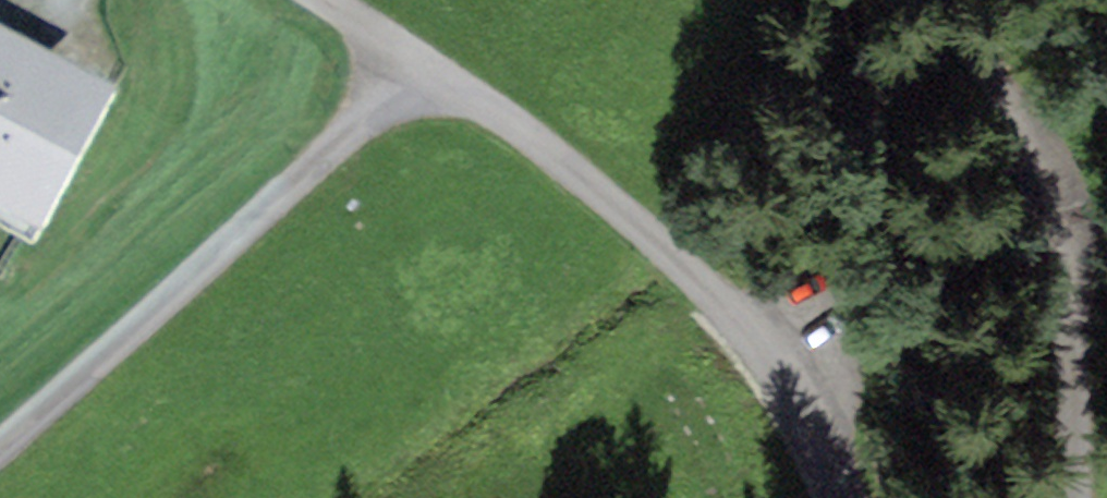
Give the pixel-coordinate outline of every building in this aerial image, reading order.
[(0,73),(0,205),(14,212),(68,109),(0,73)]
